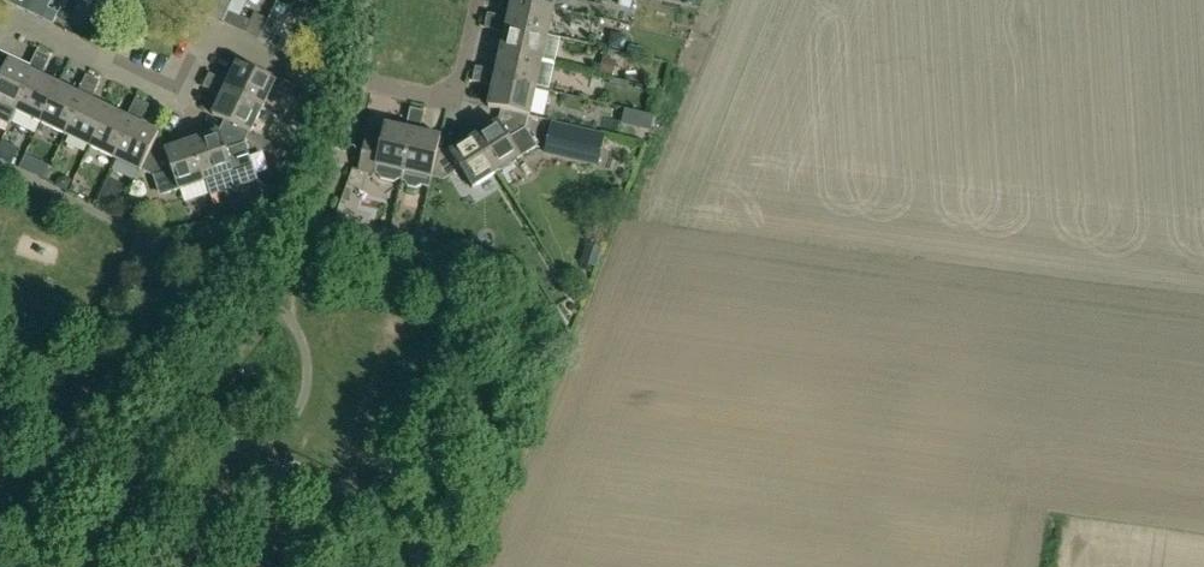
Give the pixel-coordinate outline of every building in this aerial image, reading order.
[(60,13),(67,0),(37,0),(60,13)] [(183,5),(194,10),(198,0),(185,0),(183,5)] [(260,0),(236,0),(231,10),(283,37),(293,17),(260,0)] [(277,3),(291,10),(296,1),(306,6),(309,0),(279,0),(277,3)] [(498,16),(494,30),(505,33),(506,26),(548,35),(554,8),(516,0),(512,0),(508,18),(498,16)] [(554,8),(556,0),(516,0),(554,8)] [(58,14),(48,9),(42,21),(53,26),(58,14)] [(222,24),(233,29),(238,17),(228,12),(222,24)] [(494,30),(498,16),(487,14),(484,28),(494,30)] [(238,17),(233,29),(243,34),(249,22),(238,17)] [(500,53),(542,62),(548,35),(506,26),(505,33),(500,53)] [(288,40),(278,35),(272,47),(282,52),(288,40)] [(36,51),(32,61),(45,68),(50,58),(36,51)] [(496,72),(486,69),(482,84),(493,87),(494,79),(536,89),(542,62),(500,53),(496,72)] [(33,76),(15,112),(16,112),(40,124),(59,86),(41,77),(45,68),(32,61),(29,66),(27,70),(34,74),(33,76)] [(9,126),(16,112),(15,112),(33,76),(34,74),(27,70),(8,62),(0,79),(0,78),(0,122),(9,126)] [(262,108),(275,83),(237,64),(228,83),(218,79),(211,92),(221,97),(224,90),(230,93),(262,108)] [(482,84),(486,69),(475,67),(472,82),(482,84)] [(202,88),(211,92),(218,79),(208,74),(202,88)] [(86,76),(81,85),(94,91),(99,82),(86,76)] [(530,117),(536,89),(494,79),(493,87),(488,108),(501,110),(528,117),(530,117)] [(68,130),(65,136),(89,148),(108,109),(90,101),(94,91),(81,85),(77,94),(84,98),(68,130)] [(65,136),(84,98),(59,86),(40,124),(65,136)] [(250,134),(262,108),(230,93),(224,90),(221,97),(212,116),(223,121),(249,134),(250,134)] [(315,115),(317,110),(322,99),(307,92),(300,107),(315,115)] [(135,99),(131,109),(144,115),(149,106),(135,99)] [(114,160),(133,121),(129,119),(108,109),(89,148),(114,160)] [(133,121),(114,160),(140,172),(141,171),(153,146),(158,134),(140,125),(144,115),(131,109),(126,118),(133,121)] [(410,109),(407,119),(423,123),(425,112),(410,109)] [(528,119),(528,117),(501,110),(498,123),(474,138),(497,173),(537,147),(525,129),(528,119)] [(625,114),(622,129),(651,137),(656,121),(625,114)] [(441,138),(420,133),(423,123),(407,119),(405,130),(412,131),(409,148),(403,173),(402,180),(401,182),(405,183),(408,187),(417,189),(422,187),(430,188),(432,178),(438,150),(441,138)] [(218,133),(191,142),(197,157),(205,182),(211,199),(256,183),(244,145),(249,134),(223,121),(218,133)] [(403,173),(409,148),(412,131),(405,130),(385,125),(381,139),(366,136),(358,172),(375,176),(376,175),(378,175),(381,179),(395,183),(399,180),(402,180),(403,173)] [(598,171),(605,139),(552,126),(544,161),(598,171)] [(450,153),(438,150),(432,178),(444,180),(460,170),(472,189),(497,173),(474,138),(450,153)] [(141,171),(153,176),(160,197),(205,182),(197,157),(191,142),(164,151),(153,146),(141,171)] [(2,145),(0,149),(0,163),(10,169),(17,153),(2,145)] [(49,171),(26,160),(19,173),(42,185),(49,171)] [(58,180),(55,191),(67,196),(73,184),(58,180)] [(114,211),(119,200),(115,198),(103,192),(98,203),(114,211)]
